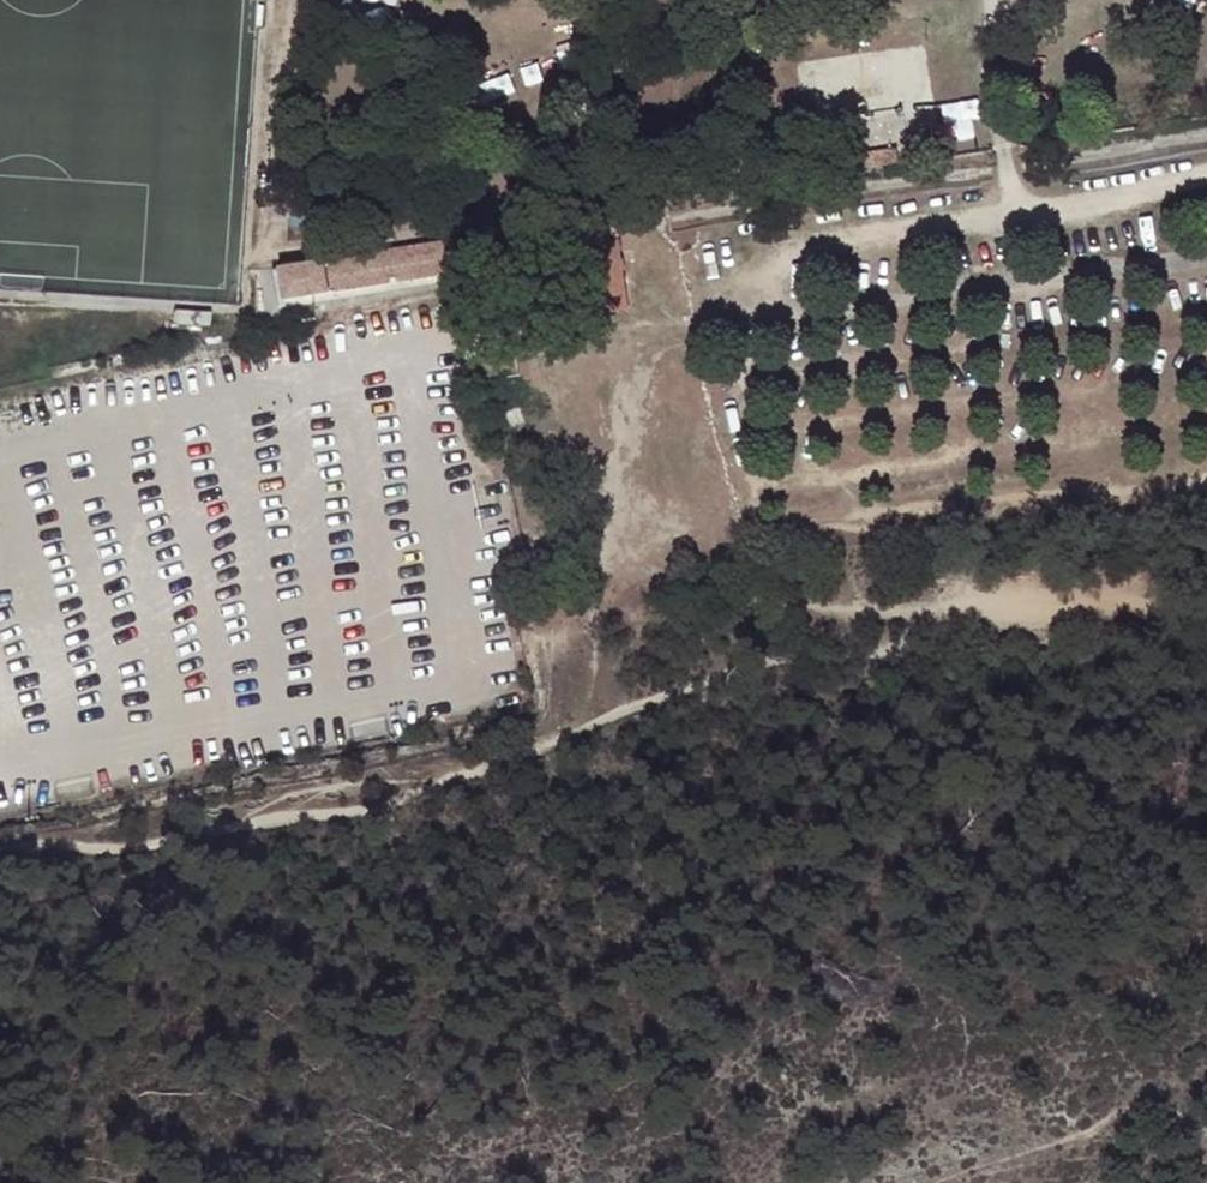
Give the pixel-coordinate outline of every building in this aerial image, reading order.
[(861,153),(864,171),(900,165),(897,148),(861,153)] [(566,223),(574,283),(619,276),(611,217),(566,223)] [(281,299),(373,285),(399,281),(491,266),(485,234),(275,269),(281,299)] [(619,276),(574,283),(579,317),(624,311),(619,276)] [(399,281),(373,285),(389,304),(399,281)]
